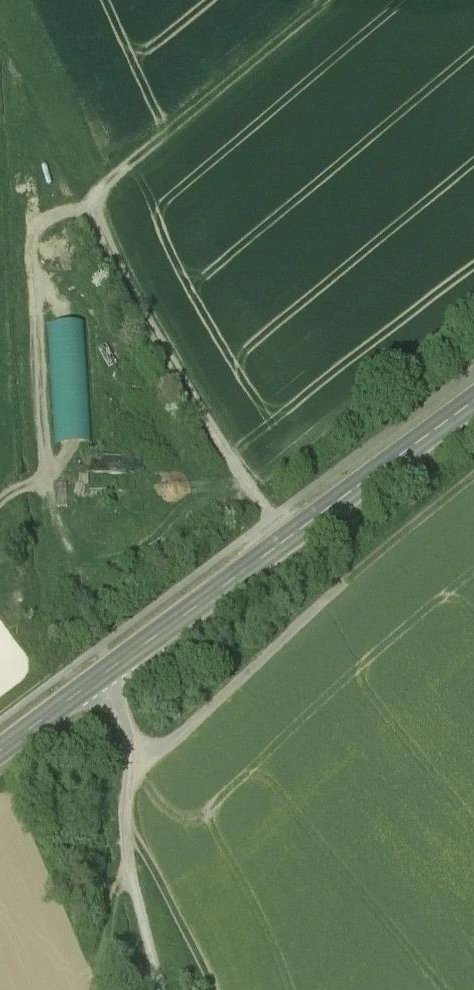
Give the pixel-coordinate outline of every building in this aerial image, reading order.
[(62,400),(81,399),(79,364),(60,365),(62,400)]
